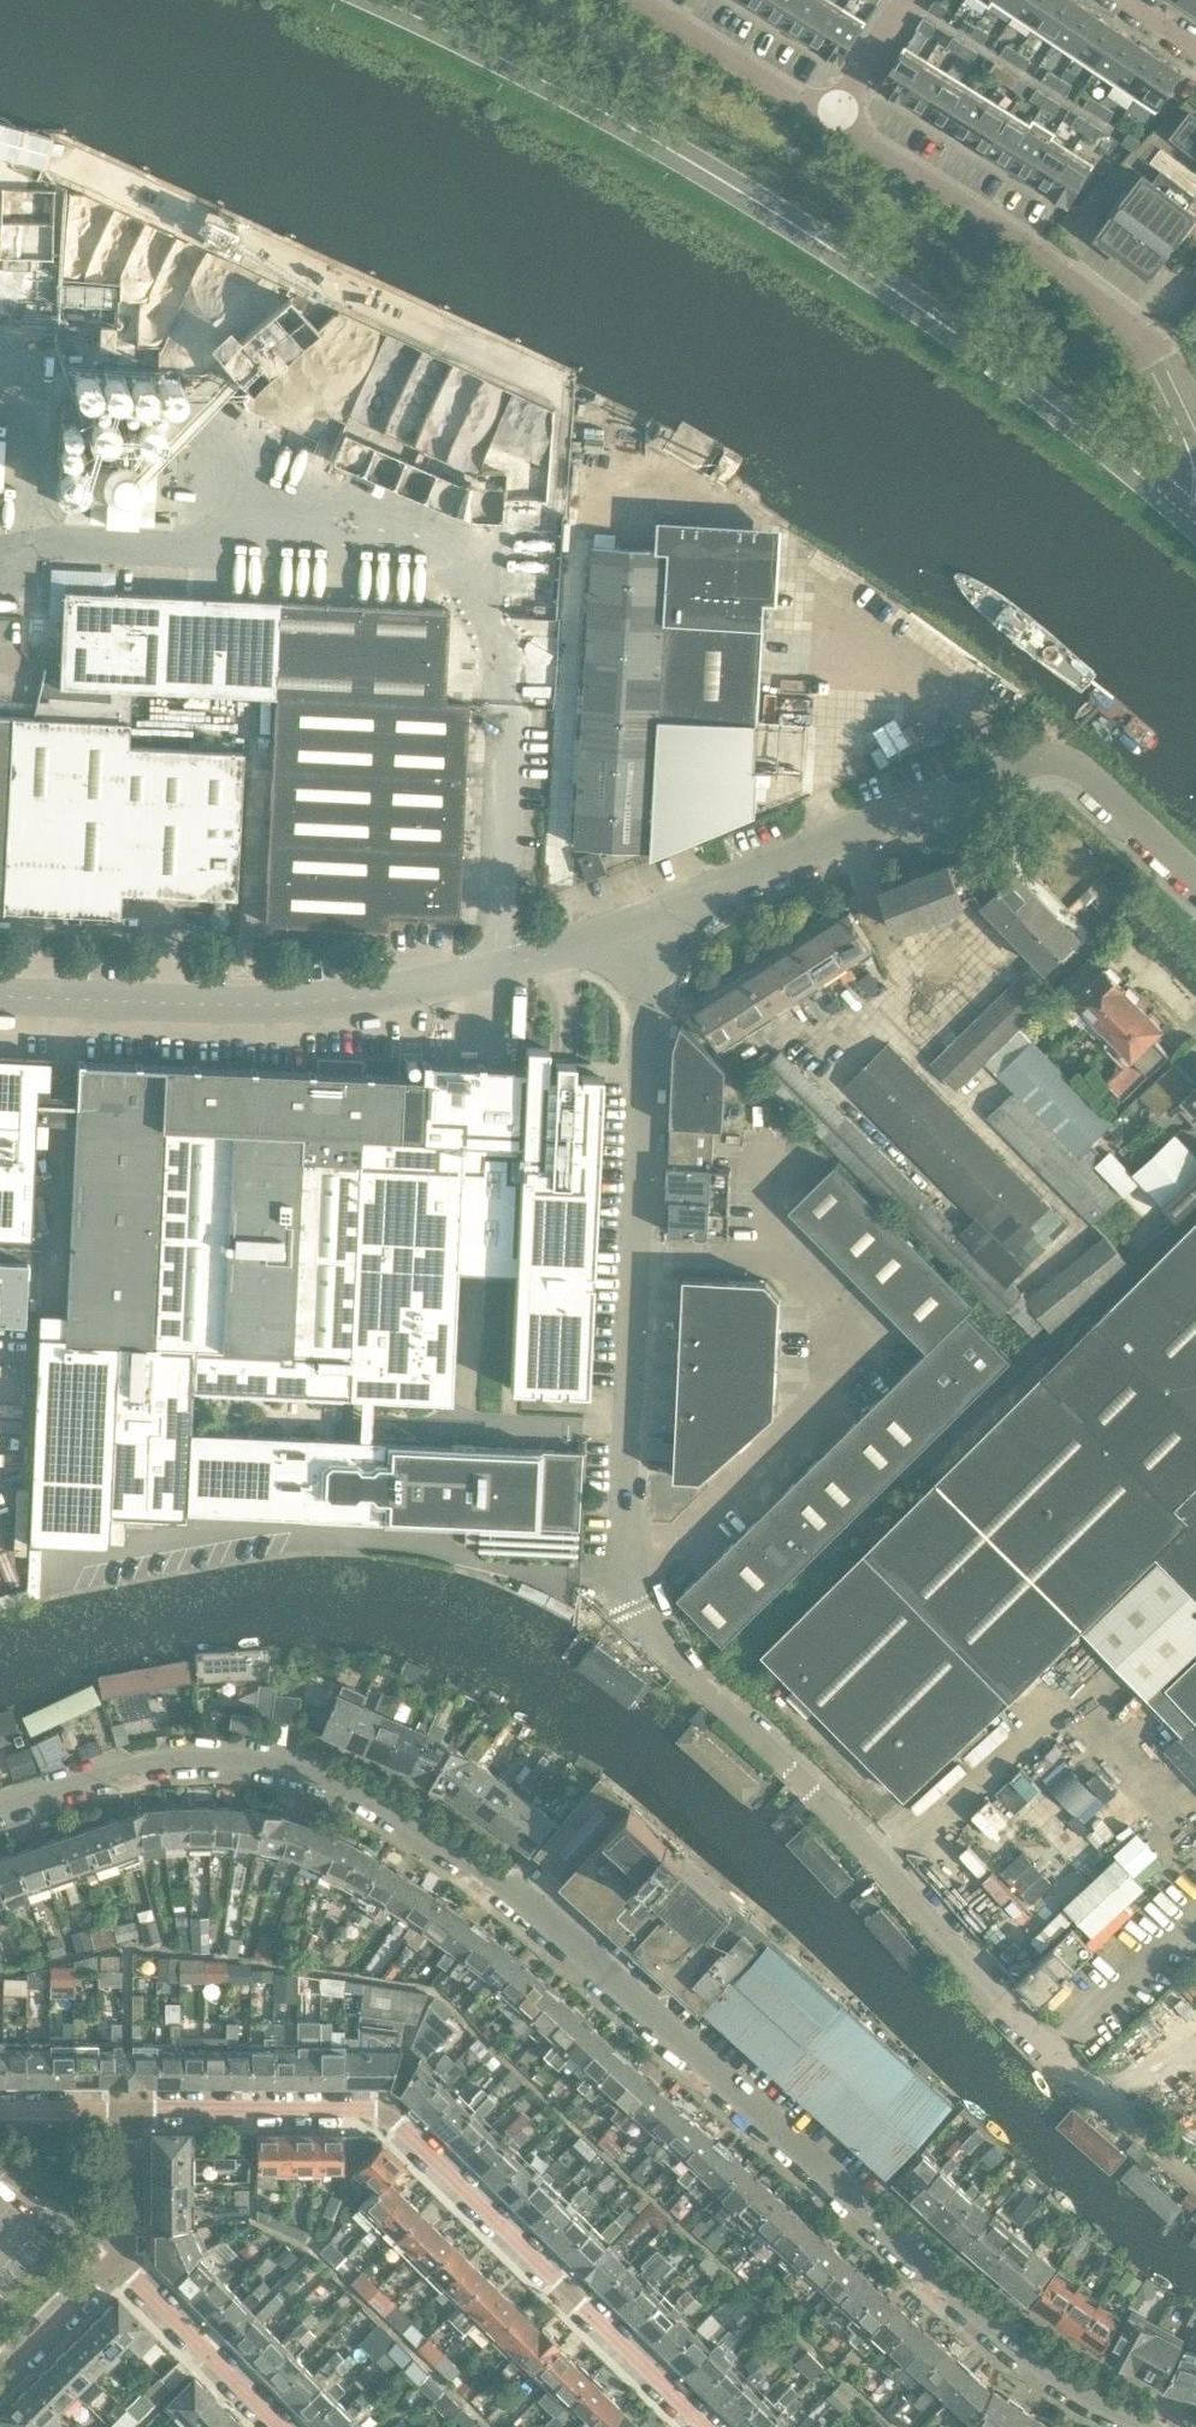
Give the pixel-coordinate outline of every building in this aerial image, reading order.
[(756,11),(763,0),(738,0),(756,11)] [(756,11),(777,24),(792,0),(763,0),(756,11)] [(777,24),(797,37),(821,0),(792,0),(777,24)] [(830,0),(821,0),(797,37),(817,49),(817,50),(818,50),(844,9),(830,0)] [(988,8),(989,8),(992,4),(1012,17),(1023,0),(994,0),(988,8)] [(1012,17),(1032,31),(1053,0),(1023,0),(1012,17)] [(1074,0),(1053,0),(1032,31),(1053,44),(1080,4),(1074,0)] [(1177,1),(1195,14),(1195,0),(1178,0),(1177,1)] [(947,9),(935,1),(928,11),(941,19),(947,9)] [(1100,18),(1080,4),(1053,44),(1073,58),(1100,18)] [(866,22),(844,9),(818,50),(840,64),(866,22)] [(1121,32),(1100,18),(1073,58),(1093,72),(1121,32)] [(936,27),(924,19),(918,29),(930,37),(936,27)] [(977,27),(964,19),(958,29),(970,37),(977,27)] [(989,35),(977,27),(970,37),(982,45),(989,35)] [(1141,45),(1121,32),(1093,72),(1114,86),(1141,45)] [(965,45),(953,37),(947,47),(959,55),(965,45)] [(978,53),(965,45),(959,55),(971,63),(978,53)] [(1018,53),(1006,45),(999,55),(1012,63),(1018,53)] [(1161,59),(1141,45),(1114,86),(1134,99),(1161,59)] [(927,61),(905,47),(902,52),(891,69),(879,88),(901,102),(913,82),(924,65),(927,61)] [(1031,61),(1018,53),(1012,63),(1024,71),(1031,61)] [(1183,73),(1161,59),(1134,99),(1156,114),(1183,73)] [(947,74),(927,61),(924,65),(913,82),(901,102),(921,115),(944,78),(947,74)] [(1007,71),(995,64),(988,74),(1000,82),(1007,71)] [(1019,79),(1007,71),(1000,82),(1013,89),(1019,79)] [(1060,79),(1048,71),(1041,82),(1053,89),(1060,79)] [(968,86),(947,74),(944,78),(921,115),(942,127),(965,91),(968,86)] [(1029,85),(1019,79),(1013,89),(1022,97),(1029,85)] [(1072,87),(1060,79),(1053,89),(1066,97),(1072,87)] [(988,99),(968,86),(965,91),(942,127),(962,140),(985,104),(988,99)] [(1049,97),(1036,90),(1030,100),(1042,108),(1049,97)] [(1061,105),(1049,97),(1042,108),(1054,115),(1061,105)] [(1102,105),(1090,97),(1083,108),(1095,115),(1102,105)] [(1009,112),(988,99),(985,104),(962,140),(983,153),(1006,117),(1009,112)] [(1114,113),(1102,105),(1095,115),(1108,123),(1114,113)] [(1030,125),(1009,112),(1006,117),(983,153),(1004,166),(1026,129),(1030,125)] [(1195,154),(1195,119),(1191,115),(1174,137),(1195,154)] [(1090,123),(1078,116),(1071,126),(1084,134),(1090,123)] [(1054,133),(1033,120),(1030,125),(1026,129),(1004,166),(1025,179),(1048,142),(1051,138),(1054,133)] [(1103,131),(1090,123),(1084,134),(1096,141),(1103,131)] [(1140,141),(1128,133),(1121,144),(1134,152),(1140,141)] [(1072,151),(1051,138),(1048,142),(1025,179),(1046,192),(1059,171),(1069,155),(1072,151)] [(1094,165),(1072,151),(1069,155),(1059,171),(1046,192),(1068,206),(1082,185),(1091,169),(1094,165)] [(1144,177),(1100,235),(1151,274),(1195,216),(1185,208),(1194,197),(1162,173),(1153,185),(1144,177)] [(93,378),(88,377),(84,378),(80,380),(77,383),(76,386),(75,390),(76,394),(78,398),(81,401),(85,402),(89,403),(93,402),(96,400),(99,396),(101,392),(101,388),(99,384),(97,380),(93,378)] [(122,379),(117,378),(113,379),(109,381),(106,384),(105,387),(104,392),(105,396),(107,399),(110,402),(114,403),(118,404),(122,403),(125,401),(128,397),(130,393),(130,389),(128,385),(125,381),(122,379)] [(149,381),(145,380),(140,381),(136,383),(133,386),(132,389),(131,393),(132,398),(134,401),(137,404),(141,405),(145,406),(149,405),(153,403),(155,399),(157,395),(157,391),(155,387),(153,383),(149,381)] [(175,382),(171,381),(167,381),(163,383),(160,387),(158,390),(158,394),(159,398),(161,402),(164,405),(168,406),(172,407),(176,406),(179,404),(182,400),(183,396),(183,392),(182,387),(179,384),(175,382)] [(109,423),(104,422),(100,423),(96,425),(93,428),(92,432),(91,436),(92,440),(94,443),(97,446),(101,448),(105,448),(109,447),(112,445),(115,442),(117,438),(117,433),(115,429),(113,425),(109,423)] [(155,427),(151,426),(147,427),(143,429),(140,432),(138,435),(138,440),(139,444),(141,447),(144,450),(147,451),(152,452),(156,451),(159,449),(162,445),(163,441),(163,437),(162,433),(159,429),(155,427)] [(81,439),(81,436),(80,433),(78,430),(76,428),(73,427),(69,427),(66,429),(64,431),(62,434),(61,437),(62,441),(64,444),(66,446),(69,447),(73,447),(76,446),(78,444),(80,442),(81,439)] [(652,850),(652,852),(656,850),(691,836),(753,812),(765,596),(771,596),(775,533),(669,527),(668,551),(670,551),(653,824),(652,850)] [(594,546),(576,846),(652,850),(653,824),(670,551),(668,551),(594,546)] [(973,576),(961,572),(958,573),(956,575),(956,578),(960,587),(974,604),(1000,629),(1030,653),(1082,693),(1087,688),(1094,681),(1097,675),(1044,626),(1019,607),(986,583),(973,576)] [(36,700),(32,718),(128,723),(130,690),(250,696),(275,697),(264,923),(385,929),(386,911),(455,914),(455,915),(456,915),(455,923),(456,923),(467,705),(445,704),(443,704),(447,609),(255,600),(99,592),(99,580),(96,577),(59,575),(55,579),(54,603),(58,607),(62,607),(58,682),(47,681),(46,700),(36,700)] [(1,911),(1,912),(2,912),(3,911),(119,917),(120,893),(235,898),(242,752),(127,747),(128,723),(32,718),(12,717),(12,716),(11,716),(11,717),(0,716),(0,911),(1,911)] [(979,899),(1026,947),(1047,969),(1059,957),(1088,928),(1068,908),(1006,844),(997,853),(992,848),(951,865),(950,864),(923,875),(882,892),(898,931),(979,899)] [(580,857),(589,879),(608,872),(599,850),(580,857)] [(839,905),(818,919),(850,969),(861,962),(875,953),(877,952),(850,912),(846,915),(841,907),(839,905)] [(818,919),(792,936),(824,986),(839,976),(845,986),(856,979),(850,969),(818,919)] [(792,936),(766,952),(799,1002),(824,986),(792,936)] [(766,952),(742,968),(774,1018),(799,1002),(766,952)] [(1034,962),(1023,972),(1041,989),(1051,979),(1034,962)] [(1091,1021),(1094,1018),(1128,984),(1130,983),(1110,963),(1074,998),(1084,1008),(1081,1011),(1091,1021)] [(742,968),(716,984),(749,1034),(774,1018),(742,968)] [(956,1089),(984,1061),(1026,1021),(1030,1016),(1024,1010),(1043,991),(1041,989),(1023,972),(931,1063),(956,1089)] [(749,1034),(716,984),(695,998),(701,1008),(697,1011),(723,1051),(749,1034)] [(1101,1032),(1109,1040),(1147,1003),(1128,984),(1094,1018),(1104,1028),(1101,1032)] [(1127,1060),(1106,1082),(1123,1100),(1146,1078),(1170,1054),(1153,1037),(1166,1023),(1147,1003),(1109,1040),(1118,1050),(1118,1051),(1127,1060)] [(1003,1063),(1006,1066),(1032,1040),(1039,1034),(1026,1021),(984,1061),(995,1071),(1003,1063)] [(674,1047),(673,1074),(726,1076),(726,1068),(682,1024),(674,1047)] [(998,1074),(1013,1090),(1078,1155),(1089,1145),(1112,1122),(1032,1040),(1006,1066),(998,1074)] [(976,1217),(961,1232),(1010,1281),(1068,1224),(888,1042),(844,1085),(976,1217)] [(36,1086),(34,1121),(74,1123),(66,1314),(39,1313),(28,1542),(108,1546),(109,1516),(186,1520),(186,1510),(302,1514),(302,1515),(379,1518),(446,1520),(463,1521),(573,1527),(575,1527),(580,1450),(472,1444),(470,1443),(450,1442),(449,1443),(382,1439),(369,1439),(371,1397),(448,1401),(455,1269),(515,1272),(509,1387),(585,1390),(599,1077),(599,1075),(589,1074),(579,1074),(579,1075),(576,1075),(576,1061),(549,1060),(549,1073),(546,1073),(546,1060),(547,1047),(526,1046),(526,1059),(526,1067),(516,1067),(483,1065),(483,1064),(465,1063),(422,1061),(421,1079),(363,1076),(363,1060),(352,1059),(316,1058),(316,1062),(315,1073),(302,1073),(146,1066),(77,1063),(76,1088),(47,1087),(36,1086)] [(1010,1281),(961,1232),(781,1050),(759,1072),(999,1314),(1005,1308),(1021,1292),(1010,1281)] [(29,1240),(34,1121),(36,1086),(47,1087),(48,1061),(0,1059),(0,1239),(29,1240)] [(1194,1079),(1176,1060),(1141,1094),(1159,1113),(1194,1079)] [(726,1076),(673,1074),(672,1100),(725,1102),(726,1076)] [(1181,1100),(1194,1114),(1195,1112),(1195,1085),(1181,1100)] [(1078,1155),(1013,1090),(988,1116),(1092,1222),(1119,1196),(1092,1168),(1102,1158),(1089,1145),(1078,1155)] [(672,1100),(671,1127),(714,1128),(714,1127),(723,1128),(725,1102),(672,1100)] [(726,1235),(726,1239),(727,1239),(731,1169),(712,1168),(714,1128),(671,1127),(670,1127),(666,1221),(670,1221),(669,1233),(726,1235)] [(1134,1172),(1177,1218),(1195,1200),(1195,1154),(1176,1132),(1134,1172)] [(1111,1152),(1097,1166),(1124,1195),(1139,1181),(1111,1152)] [(788,1210),(821,1243),(868,1197),(835,1164),(788,1210)] [(821,1243),(853,1276),(899,1229),(868,1197),(821,1243)] [(764,1654),(904,1796),(948,1755),(954,1761),(966,1750),(960,1744),(966,1739),(972,1745),(987,1730),(981,1724),(1010,1698),(1083,1626),(1156,1553),(1161,1557),(1195,1593),(1195,1222),(1099,1320),(1084,1336),(1009,1411),(996,1424),(938,1481),(764,1654)] [(853,1276),(884,1308),(931,1262),(899,1229),(853,1276)] [(1026,1298),(1047,1324),(1050,1328),(1130,1265),(1105,1235),(1027,1298),(1026,1298)] [(22,1320),(24,1262),(0,1261),(0,1319),(22,1320)] [(884,1308),(927,1351),(974,1305),(931,1262),(884,1308)] [(684,1277),(674,1478),(701,1479),(774,1413),(780,1296),(766,1281),(684,1277)] [(927,1351),(894,1384),(939,1431),(1011,1360),(966,1314),(974,1306),(974,1305),(927,1351)] [(894,1384),(863,1414),(909,1461),(939,1431),(894,1384)] [(863,1414),(832,1445),(878,1491),(909,1461),(863,1414)] [(832,1445),(801,1475),(847,1522),(878,1491),(832,1445)] [(801,1475),(770,1506),(816,1552),(847,1522),(801,1475)] [(770,1506),(739,1536),(785,1583),(816,1552),(770,1506)] [(739,1536),(708,1567),(754,1613),(785,1583),(739,1536)] [(1084,1631),(1148,1697),(1148,1698),(1181,1733),(1195,1719),(1195,1718),(1166,1686),(1162,1682),(1195,1649),(1195,1593),(1161,1557),(1084,1631)] [(754,1613),(708,1567),(677,1598),(722,1645),(754,1613)] [(578,1630),(557,1655),(634,1714),(655,1687),(578,1630)] [(268,1649),(199,1652),(200,1680),(268,1677),(268,1649)] [(1166,1686),(1195,1718),(1195,1658),(1166,1686)] [(101,1697),(190,1681),(186,1659),(98,1674),(101,1697)] [(98,1702),(89,1683),(17,1717),(25,1737),(98,1702)] [(323,1732),(346,1742),(362,1704),(365,1697),(367,1694),(344,1684),(339,1694),(339,1695),(325,1726),(323,1732)] [(368,1751),(390,1761),(406,1723),(394,1718),(405,1694),(395,1690),(393,1695),(368,1751)] [(346,1742),(368,1751),(393,1695),(383,1691),(375,1709),(362,1704),(346,1742)] [(276,1694),(274,1710),(273,1721),(298,1724),(301,1697),(276,1694)] [(390,1761),(412,1771),(434,1722),(439,1709),(431,1705),(424,1722),(421,1720),(417,1728),(406,1723),(390,1761)] [(0,1709),(0,1736),(17,1729),(9,1706),(0,1709)] [(692,1717),(670,1741),(752,1810),(771,1791),(692,1717)] [(1165,1748),(1195,1782),(1195,1719),(1181,1733),(1165,1748)] [(418,1778),(431,1785),(454,1747),(440,1739),(446,1727),(434,1722),(412,1771),(420,1774),(418,1778)] [(446,1789),(453,1795),(478,1762),(483,1756),(494,1740),(481,1731),(466,1753),(454,1747),(431,1785),(444,1792),(446,1789)] [(453,1795),(473,1809),(498,1776),(478,1762),(453,1795)] [(492,1824),(511,1838),(536,1805),(525,1797),(531,1789),(529,1788),(543,1770),(536,1765),(517,1791),(492,1824)] [(473,1809),(492,1824),(517,1791),(498,1776),(473,1809)] [(616,1927),(701,2004),(769,1929),(729,1892),(678,1847),(660,1832),(627,1803),(600,1778),(532,1853),(560,1878),(616,1926),(616,1927)] [(536,1805),(511,1838),(531,1853),(560,1814),(551,1807),(546,1813),(536,1805)] [(164,1849),(187,1847),(186,1806),(161,1808),(164,1849)] [(187,1847),(209,1847),(211,1806),(186,1806),(187,1847)] [(209,1847),(231,1849),(237,1808),(211,1806),(209,1847)] [(242,1808),(237,1808),(231,1849),(230,1854),(239,1856),(240,1850),(253,1852),(262,1811),(242,1807),(242,1808)] [(142,1852),(164,1849),(161,1808),(144,1810),(131,1813),(139,1853),(142,1852)] [(253,1852),(276,1857),(286,1818),(281,1816),(281,1815),(262,1811),(253,1852)] [(116,1861),(139,1853),(131,1813),(118,1816),(118,1817),(102,1822),(116,1861)] [(284,1860),(297,1864),(311,1826),(286,1818),(276,1857),(274,1863),(282,1866),(284,1860)] [(93,1868),(116,1861),(102,1822),(80,1830),(93,1868)] [(782,1841),(833,1898),(853,1880),(801,1823),(782,1841)] [(297,1864),(318,1873),(334,1835),(311,1826),(297,1864)] [(95,1874),(93,1868),(80,1830),(58,1837),(71,1876),(85,1871),(87,1876),(95,1874)] [(318,1873),(338,1883),(357,1846),(334,1835),(318,1873)] [(49,1883),(71,1876),(58,1837),(36,1845),(49,1883)] [(26,1890),(49,1883),(36,1845),(13,1852),(26,1890)] [(356,1899),(359,1894),(379,1859),(357,1846),(338,1883),(350,1889),(347,1894),(356,1899)] [(26,1890),(13,1852),(0,1857),(0,1887),(4,1898),(6,1903),(14,1901),(12,1895),(26,1890)] [(356,1899),(355,1900),(365,1907),(362,1912),(363,1912),(371,1917),(400,1872),(379,1859),(359,1894),(356,1899)] [(388,1908),(399,1914),(419,1884),(400,1872),(371,1917),(379,1922),(388,1908)] [(400,1935),(407,1941),(438,1897),(419,1884),(399,1914),(409,1922),(400,1935)] [(425,1933),(436,1939),(457,1911),(438,1897),(407,1941),(415,1947),(425,1933)] [(862,1921),(908,1973),(925,1959),(878,1907),(862,1921)] [(454,1953),(456,1955),(478,1927),(457,1911),(436,1939),(445,1947),(435,1960),(443,1967),(454,1953)] [(467,1963),(476,1971),(499,1943),(478,1927),(456,1955),(458,1957),(448,1970),(456,1977),(467,1963)] [(701,2004),(813,2104),(877,2033),(774,1940),(777,1937),(769,1929),(701,2004)] [(1017,1982),(1039,2005),(1093,1952),(1071,1930),(1017,1982)] [(474,1992),(481,1999),(517,1959),(499,1943),(476,1971),(486,1980),(474,1992)] [(517,1959),(481,1999),(489,2005),(492,2002),(501,2010),(534,1974),(517,1959)] [(274,1992),(296,1992),(296,1975),(274,1974),(274,1992)] [(515,2029),(551,1989),(534,1974),(501,2010),(511,2019),(508,2022),(515,2029)] [(357,2024),(357,2037),(357,2038),(366,2038),(367,2045),(399,2045),(402,2022),(414,2024),(426,1994),(363,1984),(358,2015),(357,2024)] [(551,1989),(515,2029),(508,2036),(516,2042),(533,2023),(543,2032),(567,2004),(551,1989)] [(155,2044),(142,2044),(142,2023),(142,1993),(131,1994),(131,2022),(131,2044),(131,2049),(126,2049),(126,2081),(126,2084),(137,2084),(155,2084),(155,2044)] [(451,2013),(435,1997),(427,2005),(409,2048),(410,2048),(418,2057),(396,2092),(397,2092),(398,2092),(407,2101),(411,2105),(412,2103),(439,2076),(454,2062),(445,2053),(435,2062),(437,2064),(432,2069),(423,2060),(453,2030),(443,2021),(451,2013)] [(541,2053),(548,2059),(585,2020),(567,2004),(543,2032),(553,2040),(541,2053)] [(97,2044),(84,2044),(84,2017),(73,2017),(73,2022),(73,2037),(73,2044),(73,2081),(73,2084),(78,2084),(96,2084),(97,2044)] [(567,2053),(577,2062),(601,2035),(585,2020),(548,2059),(556,2066),(567,2053)] [(73,2022),(63,2022),(63,2037),(73,2037),(73,2022)] [(170,2037),(170,2044),(155,2044),(155,2084),(173,2085),(179,2085),(179,2081),(179,2044),(179,2023),(169,2022),(169,2037),(170,2037)] [(343,2045),(329,2045),(329,2037),(332,2037),(332,2022),(319,2022),(319,2038),(320,2045),(319,2082),(319,2085),(325,2085),(343,2085),(343,2045)] [(110,2044),(97,2044),(96,2084),(115,2084),(126,2084),(126,2081),(126,2049),(121,2049),(121,2044),(121,2023),(111,2023),(110,2044)] [(249,2044),(235,2044),(235,2038),(237,2038),(237,2023),(226,2023),(226,2044),(226,2082),(226,2085),(231,2085),(249,2085),(249,2044)] [(296,2085),(296,2045),(281,2045),(281,2038),(283,2038),(283,2023),(273,2023),(273,2024),(273,2045),(273,2082),(273,2085),(278,2085),(296,2085)] [(273,2082),(273,2045),(273,2024),(263,2024),(263,2044),(249,2044),(249,2085),(267,2085),(273,2085),(273,2082)] [(877,2033),(813,2104),(887,2172),(952,2101),(877,2033)] [(575,2083),(582,2090),(618,2051),(601,2035),(577,2062),(587,2071),(575,2083)] [(366,2082),(367,2045),(366,2038),(357,2038),(357,2037),(343,2037),(343,2045),(343,2085),(361,2085),(366,2085),(366,2082)] [(26,2043),(3,2043),(3,2084),(21,2084),(26,2084),(26,2081),(26,2043)] [(50,2043),(26,2043),(26,2081),(26,2084),(31,2084),(50,2084),(50,2043)] [(73,2044),(50,2043),(50,2084),(68,2084),(73,2084),(73,2081),(73,2044)] [(202,2044),(179,2044),(179,2081),(179,2085),(184,2085),(202,2085),(202,2044)] [(226,2044),(202,2044),(202,2085),(220,2085),(226,2085),(226,2082),(226,2044)] [(320,2045),(296,2045),(296,2085),(314,2085),(319,2085),(319,2082),(320,2045)] [(399,2045),(367,2045),(366,2082),(366,2085),(371,2085),(387,2086),(388,2087),(400,2050),(399,2045)] [(414,2108),(428,2121),(456,2093),(447,2084),(452,2079),(452,2080),(463,2069),(459,2065),(468,2056),(464,2051),(454,2062),(439,2076),(412,2103),(411,2105),(414,2108)] [(601,2084),(610,2092),(635,2066),(618,2051),(582,2090),(589,2096),(601,2084)] [(609,2114),(616,2120),(652,2081),(635,2066),(610,2092),(620,2101),(609,2114)] [(635,2114),(644,2123),(669,2097),(652,2081),(616,2120),(623,2127),(635,2114)] [(444,2138),(446,2136),(473,2109),(456,2093),(428,2121),(441,2134),(444,2138)] [(473,2109),(446,2136),(444,2138),(448,2141),(461,2154),(490,2126),(480,2116),(494,2101),(488,2095),(477,2105),(473,2109)] [(643,2144),(650,2151),(686,2112),(669,2097),(644,2123),(654,2132),(643,2144)] [(1055,2126),(1111,2174),(1127,2156),(1072,2106),(1055,2126)] [(490,2126),(461,2154),(475,2168),(478,2171),(480,2170),(507,2142),(521,2127),(529,2119),(521,2111),(502,2130),(504,2132),(500,2136),(490,2126)] [(668,2145),(678,2153),(702,2127),(686,2112),(650,2151),(657,2157),(668,2145)] [(523,2159),(514,2150),(528,2135),(521,2127),(507,2142),(480,2170),(478,2171),(481,2174),(495,2187),(523,2159)] [(695,2169),(698,2171),(722,2145),(702,2127),(678,2153),(671,2161),(680,2170),(676,2174),(684,2182),(695,2169)] [(151,2133),(151,2157),(191,2157),(191,2133),(151,2133)] [(255,2170),(284,2170),(284,2133),(255,2133),(255,2170)] [(284,2170),(312,2170),(312,2133),(284,2133),(284,2170)] [(341,2170),(341,2165),(341,2136),(341,2133),(312,2133),(312,2170),(341,2170)] [(341,2165),(355,2165),(355,2136),(341,2136),(341,2165)] [(355,2165),(357,2167),(379,2144),(370,2136),(355,2136),(355,2165)] [(354,2169),(375,2190),(386,2179),(402,2163),(380,2143),(379,2144),(357,2167),(354,2169)] [(708,2180),(718,2189),(742,2163),(722,2145),(698,2171),(700,2173),(688,2185),(696,2193),(708,2180)] [(895,2180),(913,2196),(941,2166),(923,2150),(895,2180)] [(555,2161),(548,2154),(538,2164),(545,2171),(555,2161)] [(151,2157),(151,2181),(191,2181),(191,2157),(151,2157)] [(557,2192),(548,2183),(566,2165),(558,2157),(555,2161),(545,2171),(540,2175),(513,2202),(511,2204),(515,2207),(528,2220),(557,2192)] [(540,2175),(533,2168),(523,2159),(495,2187),(508,2200),(511,2204),(513,2202),(540,2175)] [(1171,2227),(1186,2207),(1132,2160),(1115,2179),(1171,2227)] [(714,2212),(721,2219),(759,2179),(742,2163),(718,2189),(716,2191),(725,2200),(714,2212)] [(913,2196),(930,2212),(958,2182),(941,2166),(913,2196)] [(357,2208),(374,2225),(403,2196),(386,2179),(375,2190),(357,2208)] [(743,2229),(776,2194),(759,2179),(721,2219),(729,2227),(734,2221),(743,2229)] [(151,2181),(151,2205),(191,2205),(191,2181),(151,2181)] [(930,2212),(947,2228),(982,2191),(973,2183),(966,2190),(958,2182),(930,2212)] [(597,2186),(589,2194),(595,2200),(603,2192),(597,2186)] [(557,2192),(528,2220),(541,2233),(545,2237),(546,2235),(574,2208),(589,2194),(581,2187),(571,2197),(572,2198),(568,2202),(557,2192)] [(947,2228),(965,2245),(981,2227),(982,2228),(995,2213),(993,2215),(983,2206),(990,2199),(982,2191),(947,2228)] [(322,2214),(332,2218),(340,2198),(330,2194),(322,2214)] [(590,2225),(581,2216),(596,2201),(595,2200),(589,2194),(574,2208),(546,2235),(545,2237),(549,2240),(562,2253),(590,2225)] [(747,2243),(755,2250),(792,2209),(776,2194),(743,2229),(752,2238),(747,2243)] [(374,2225),(391,2241),(420,2212),(403,2196),(374,2225)] [(151,2205),(150,2229),(191,2229),(191,2228),(191,2205),(151,2205)] [(575,2266),(581,2272),(582,2270),(609,2243),(608,2242),(634,2215),(626,2206),(599,2233),(590,2225),(562,2253),(575,2266)] [(763,2257),(768,2252),(777,2260),(809,2225),(792,2209),(755,2250),(763,2257)] [(255,2222),(303,2242),(307,2232),(255,2210),(255,2222)] [(391,2241),(407,2258),(436,2228),(420,2212),(391,2241)] [(978,2256),(988,2264),(1016,2231),(995,2213),(982,2228),(981,2227),(965,2245),(968,2247),(968,2251),(975,2257),(978,2256)] [(1046,2221),(1034,2235),(1042,2242),(1049,2233),(1053,2228),(1046,2221)] [(826,2240),(809,2225),(777,2260),(786,2268),(781,2274),(789,2281),(826,2240)] [(150,2259),(171,2279),(196,2255),(205,2249),(195,2227),(191,2228),(191,2229),(150,2229),(150,2259)] [(407,2258),(424,2274),(453,2244),(436,2228),(407,2258)] [(1195,2246),(1195,2228),(1188,2242),(1195,2246)] [(1000,2274),(1007,2281),(1036,2248),(1016,2231),(988,2264),(989,2266),(989,2269),(996,2275),(1000,2274)] [(1036,2248),(1007,2281),(1015,2288),(1015,2291),(1022,2297),(1025,2297),(1029,2300),(1045,2282),(1043,2280),(1056,2265),(1044,2256),(1057,2240),(1049,2233),(1042,2242),(1036,2248)] [(789,2281),(796,2288),(805,2296),(817,2283),(843,2255),(826,2240),(789,2281)] [(331,2241),(320,2252),(335,2267),(345,2256),(331,2241)] [(586,2277),(599,2290),(628,2262),(609,2243),(582,2270),(581,2272),(586,2277)] [(424,2274),(440,2290),(469,2261),(453,2244),(424,2274)] [(189,2298),(224,2263),(235,2252),(228,2245),(207,2266),(196,2255),(171,2279),(189,2298)] [(616,2307),(618,2305),(645,2278),(659,2264),(664,2258),(655,2249),(639,2266),(643,2270),(640,2273),(628,2262),(599,2290),(613,2303),(616,2307)] [(220,2280),(231,2270),(242,2259),(235,2252),(224,2263),(189,2298),(205,2315),(231,2290),(220,2280)] [(814,2304),(822,2311),(859,2270),(843,2255),(817,2283),(826,2291),(814,2304)] [(662,2295),(651,2284),(656,2280),(660,2284),(675,2269),(664,2258),(659,2264),(645,2278),(618,2305),(616,2307),(620,2310),(633,2323),(662,2295)] [(441,2302),(447,2297),(457,2306),(485,2277),(469,2261),(440,2290),(435,2296),(441,2302)] [(846,2319),(850,2314),(876,2286),(859,2270),(822,2311),(830,2319),(837,2311),(846,2319)] [(361,2271),(350,2282),(367,2299),(378,2287),(361,2271)] [(1034,2304),(1057,2320),(1078,2288),(1056,2273),(1034,2304)] [(485,2277),(457,2306),(447,2317),(463,2333),(473,2322),(502,2293),(485,2277)] [(262,2280),(251,2291),(241,2301),(231,2290),(205,2315),(226,2336),(251,2311),(248,2308),(269,2288),(262,2280)] [(848,2335),(856,2342),(867,2329),(893,2301),(876,2286),(850,2314),(859,2322),(848,2335)] [(367,2299),(383,2315),(395,2303),(378,2287),(367,2299)] [(1057,2320),(1079,2335),(1100,2303),(1078,2288),(1057,2320)] [(686,2289),(672,2305),(662,2295),(633,2323),(646,2336),(650,2340),(651,2338),(678,2311),(683,2306),(693,2296),(686,2289)] [(275,2293),(264,2304),(254,2314),(251,2311),(226,2336),(245,2355),(270,2331),(261,2321),(285,2297),(279,2291),(275,2294),(275,2293)] [(473,2322),(490,2339),(518,2309),(502,2293),(473,2322)] [(700,2303),(693,2296),(683,2306),(691,2313),(700,2303)] [(116,2297),(99,2315),(127,2344),(138,2356),(156,2338),(145,2327),(116,2297)] [(910,2316),(893,2301),(867,2329),(856,2342),(864,2349),(869,2344),(877,2352),(884,2345),(910,2316)] [(395,2303),(383,2315),(400,2331),(411,2321),(411,2320),(395,2303)] [(1100,2303),(1079,2335),(1102,2351),(1122,2318),(1100,2303)] [(1193,2324),(1195,2318),(1195,2309),(1189,2305),(1182,2318),(1193,2324)] [(490,2339),(510,2359),(511,2359),(539,2330),(539,2329),(518,2309),(490,2339)] [(653,2343),(666,2356),(695,2328),(678,2311),(651,2338),(650,2340),(653,2343)] [(710,2313),(695,2328),(666,2356),(680,2369),(683,2373),(685,2371),(712,2344),(744,2313),(742,2311),(731,2322),(726,2316),(719,2322),(710,2313)] [(1134,2369),(1158,2326),(1131,2312),(1108,2354),(1134,2369)] [(729,2361),(719,2351),(733,2336),(734,2336),(750,2318),(744,2313),(712,2344),(685,2371),(683,2373),(687,2376),(700,2389),(729,2361)] [(99,2315),(82,2331),(110,2361),(127,2344),(99,2315)] [(881,2365),(889,2372),(927,2332),(910,2316),(884,2345),(893,2353),(881,2365)] [(301,2320),(290,2331),(280,2341),(270,2331),(245,2355),(261,2372),(307,2327),(301,2320)] [(400,2331),(417,2348),(426,2338),(427,2337),(411,2321),(400,2331)] [(1135,2368),(1161,2382),(1184,2341),(1158,2326),(1134,2369),(1135,2369),(1135,2368)] [(293,2355),(303,2345),(314,2334),(307,2327),(261,2372),(277,2389),(303,2364),(293,2355)] [(528,2376),(531,2372),(556,2346),(558,2344),(541,2327),(539,2329),(539,2330),(511,2359),(510,2359),(496,2373),(504,2381),(518,2366),(528,2376)] [(82,2331),(65,2348),(93,2378),(110,2361),(82,2331)] [(909,2367),(917,2375),(943,2347),(927,2332),(889,2372),(888,2374),(896,2380),(896,2381),(909,2367)] [(427,2337),(426,2338),(417,2348),(433,2364),(443,2353),(427,2337)] [(531,2372),(547,2388),(572,2362),(556,2346),(531,2372)] [(919,2409),(924,2404),(935,2391),(941,2396),(967,2368),(961,2363),(943,2347),(917,2375),(927,2384),(913,2399),(910,2402),(919,2409)] [(92,2396),(84,2387),(93,2378),(65,2348),(48,2365),(76,2394),(85,2403),(92,2396)] [(294,2405),(328,2370),(341,2361),(343,2358),(336,2351),(312,2374),(303,2364),(277,2389),(294,2405)] [(1194,2394),(1195,2389),(1195,2354),(1184,2351),(1165,2387),(1172,2388),(1174,2391),(1184,2394),(1187,2392),(1194,2394)] [(443,2353),(433,2364),(450,2380),(460,2370),(443,2353)] [(760,2362),(752,2355),(742,2365),(750,2373),(760,2362)] [(187,2371),(177,2360),(177,2361),(160,2377),(170,2388),(187,2371)] [(328,2370),(294,2405),(310,2422),(335,2398),(344,2389),(335,2380),(347,2368),(341,2361),(328,2370)] [(717,2405),(718,2404),(745,2377),(729,2361),(700,2389),(713,2402),(717,2405)] [(547,2388),(563,2404),(591,2376),(580,2366),(576,2366),(572,2362),(547,2388)] [(720,2409),(734,2422),(762,2394),(753,2385),(767,2370),(760,2362),(750,2373),(745,2377),(718,2404),(717,2405),(720,2409)] [(48,2365),(31,2382),(60,2411),(76,2394),(48,2365)] [(968,2424),(969,2425),(991,2389),(990,2388),(990,2389),(967,2368),(941,2396),(969,2422),(968,2424)] [(193,2376),(164,2404),(172,2413),(163,2426),(175,2426),(181,2421),(210,2393),(193,2376)] [(562,2422),(572,2412),(580,2420),(605,2394),(601,2391),(601,2386),(591,2376),(563,2404),(554,2414),(562,2422)] [(14,2399),(42,2426),(44,2426),(60,2411),(31,2382),(14,2399)] [(734,2422),(739,2426),(762,2426),(779,2410),(785,2404),(797,2392),(790,2385),(772,2403),(762,2394),(734,2422)] [(355,2397),(345,2407),(335,2398),(310,2422),(315,2426),(338,2426),(362,2404),(373,2394),(373,2393),(366,2386),(355,2397)] [(973,2426),(999,2426),(1014,2403),(991,2389),(969,2425),(973,2426)] [(804,2399),(797,2392),(785,2404),(792,2411),(804,2399)] [(181,2421),(175,2426),(208,2426),(226,2409),(210,2393),(181,2421)] [(368,2411),(379,2401),(373,2394),(362,2404),(338,2426),(364,2426),(358,2421),(368,2411)] [(621,2410),(605,2394),(580,2420),(573,2426),(605,2426),(621,2410)] [(901,2409),(907,2403),(899,2395),(884,2411),(883,2412),(899,2426),(902,2426),(908,2421),(902,2414),(901,2409)] [(14,2399),(0,2412),(0,2420),(7,2426),(42,2426),(14,2399)] [(1036,2417),(1014,2403),(999,2426),(1030,2426),(1036,2417)] [(242,2425),(226,2409),(208,2426),(241,2426),(242,2425)] [(638,2426),(621,2410),(605,2426),(638,2426)] [(796,2426),(779,2410),(762,2426),(795,2426),(796,2426)] [(1036,2417),(1030,2426),(1052,2426),(1036,2417)]
